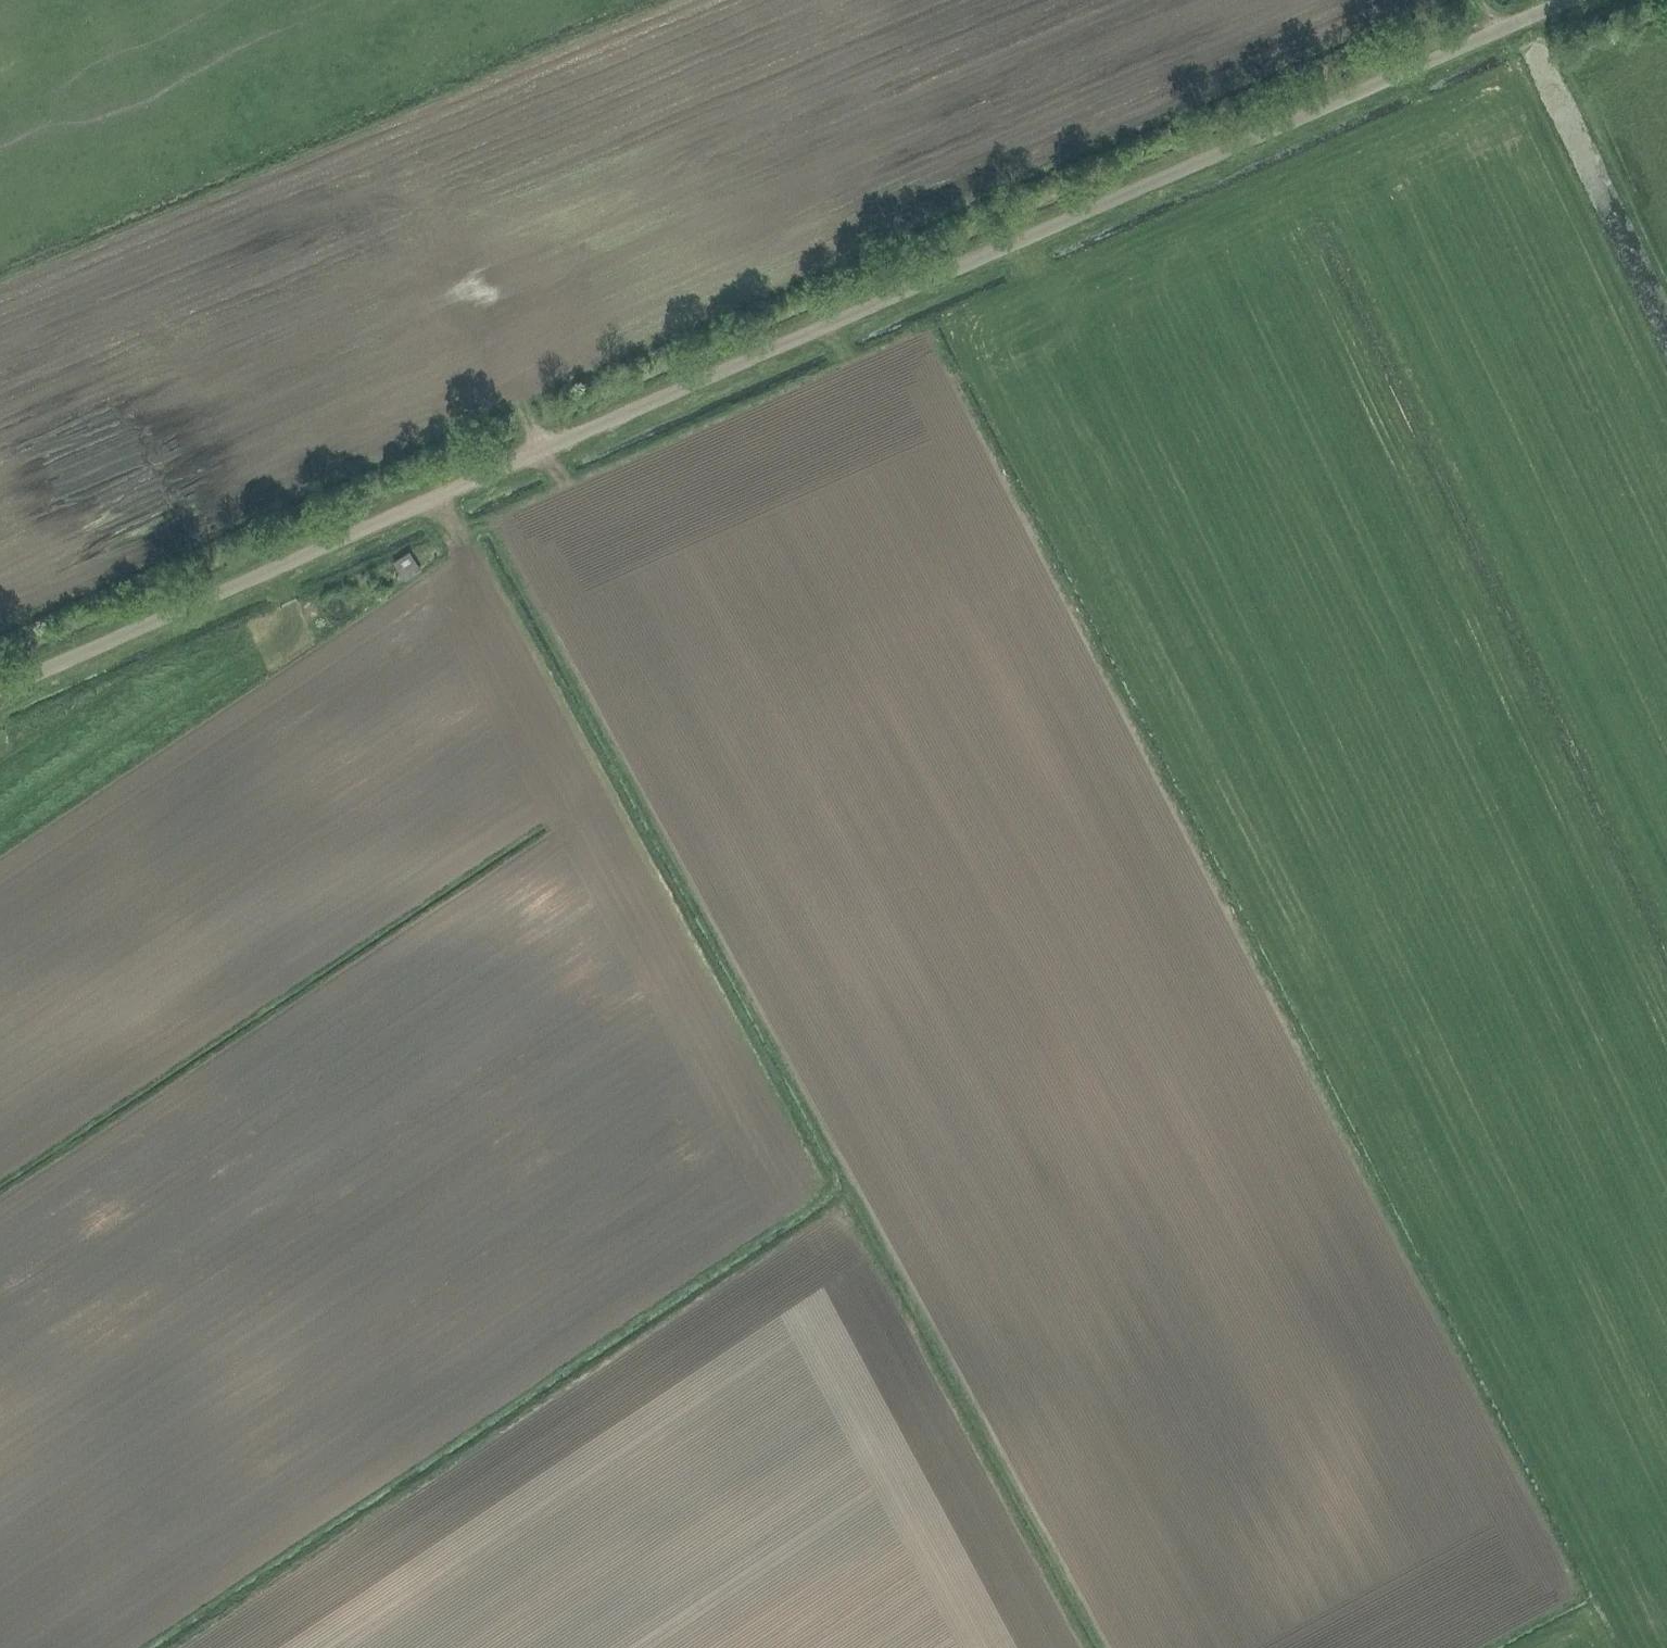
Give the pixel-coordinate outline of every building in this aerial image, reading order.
[(404,579),(422,569),(410,549),(392,560),(404,579)]
